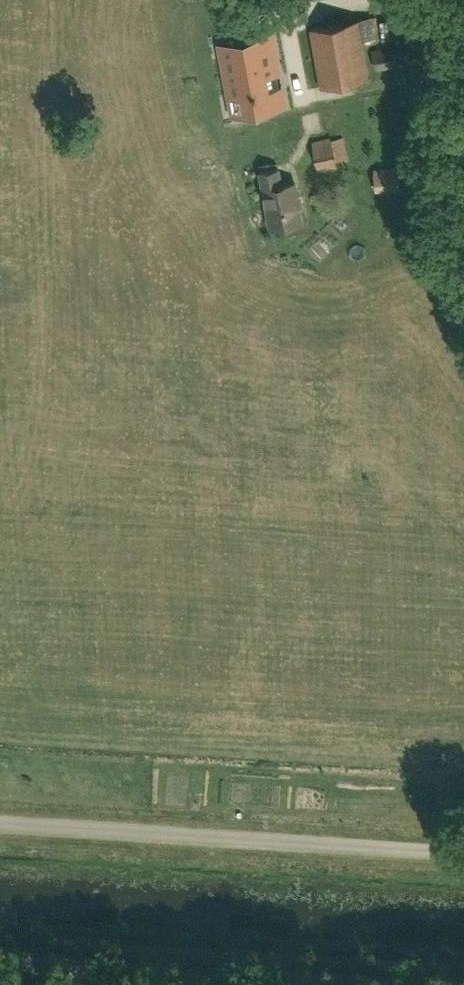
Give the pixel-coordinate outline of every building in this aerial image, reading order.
[(361,39),(375,37),(371,17),(310,28),(321,87),(369,78),(361,39)] [(223,56),(230,97),(245,94),(249,111),(284,105),(271,36),(234,43),(224,45),(221,45),(221,48),(223,56)] [(395,45),(371,50),(376,70),(399,64),(395,45)] [(344,137),(332,139),(331,135),(329,136),(311,140),(317,171),(338,166),(337,161),(348,159),(344,137)] [(400,187),(397,167),(374,170),(376,190),(400,187)] [(262,171),(270,227),(301,221),(295,182),(281,184),(279,168),(262,171)]
